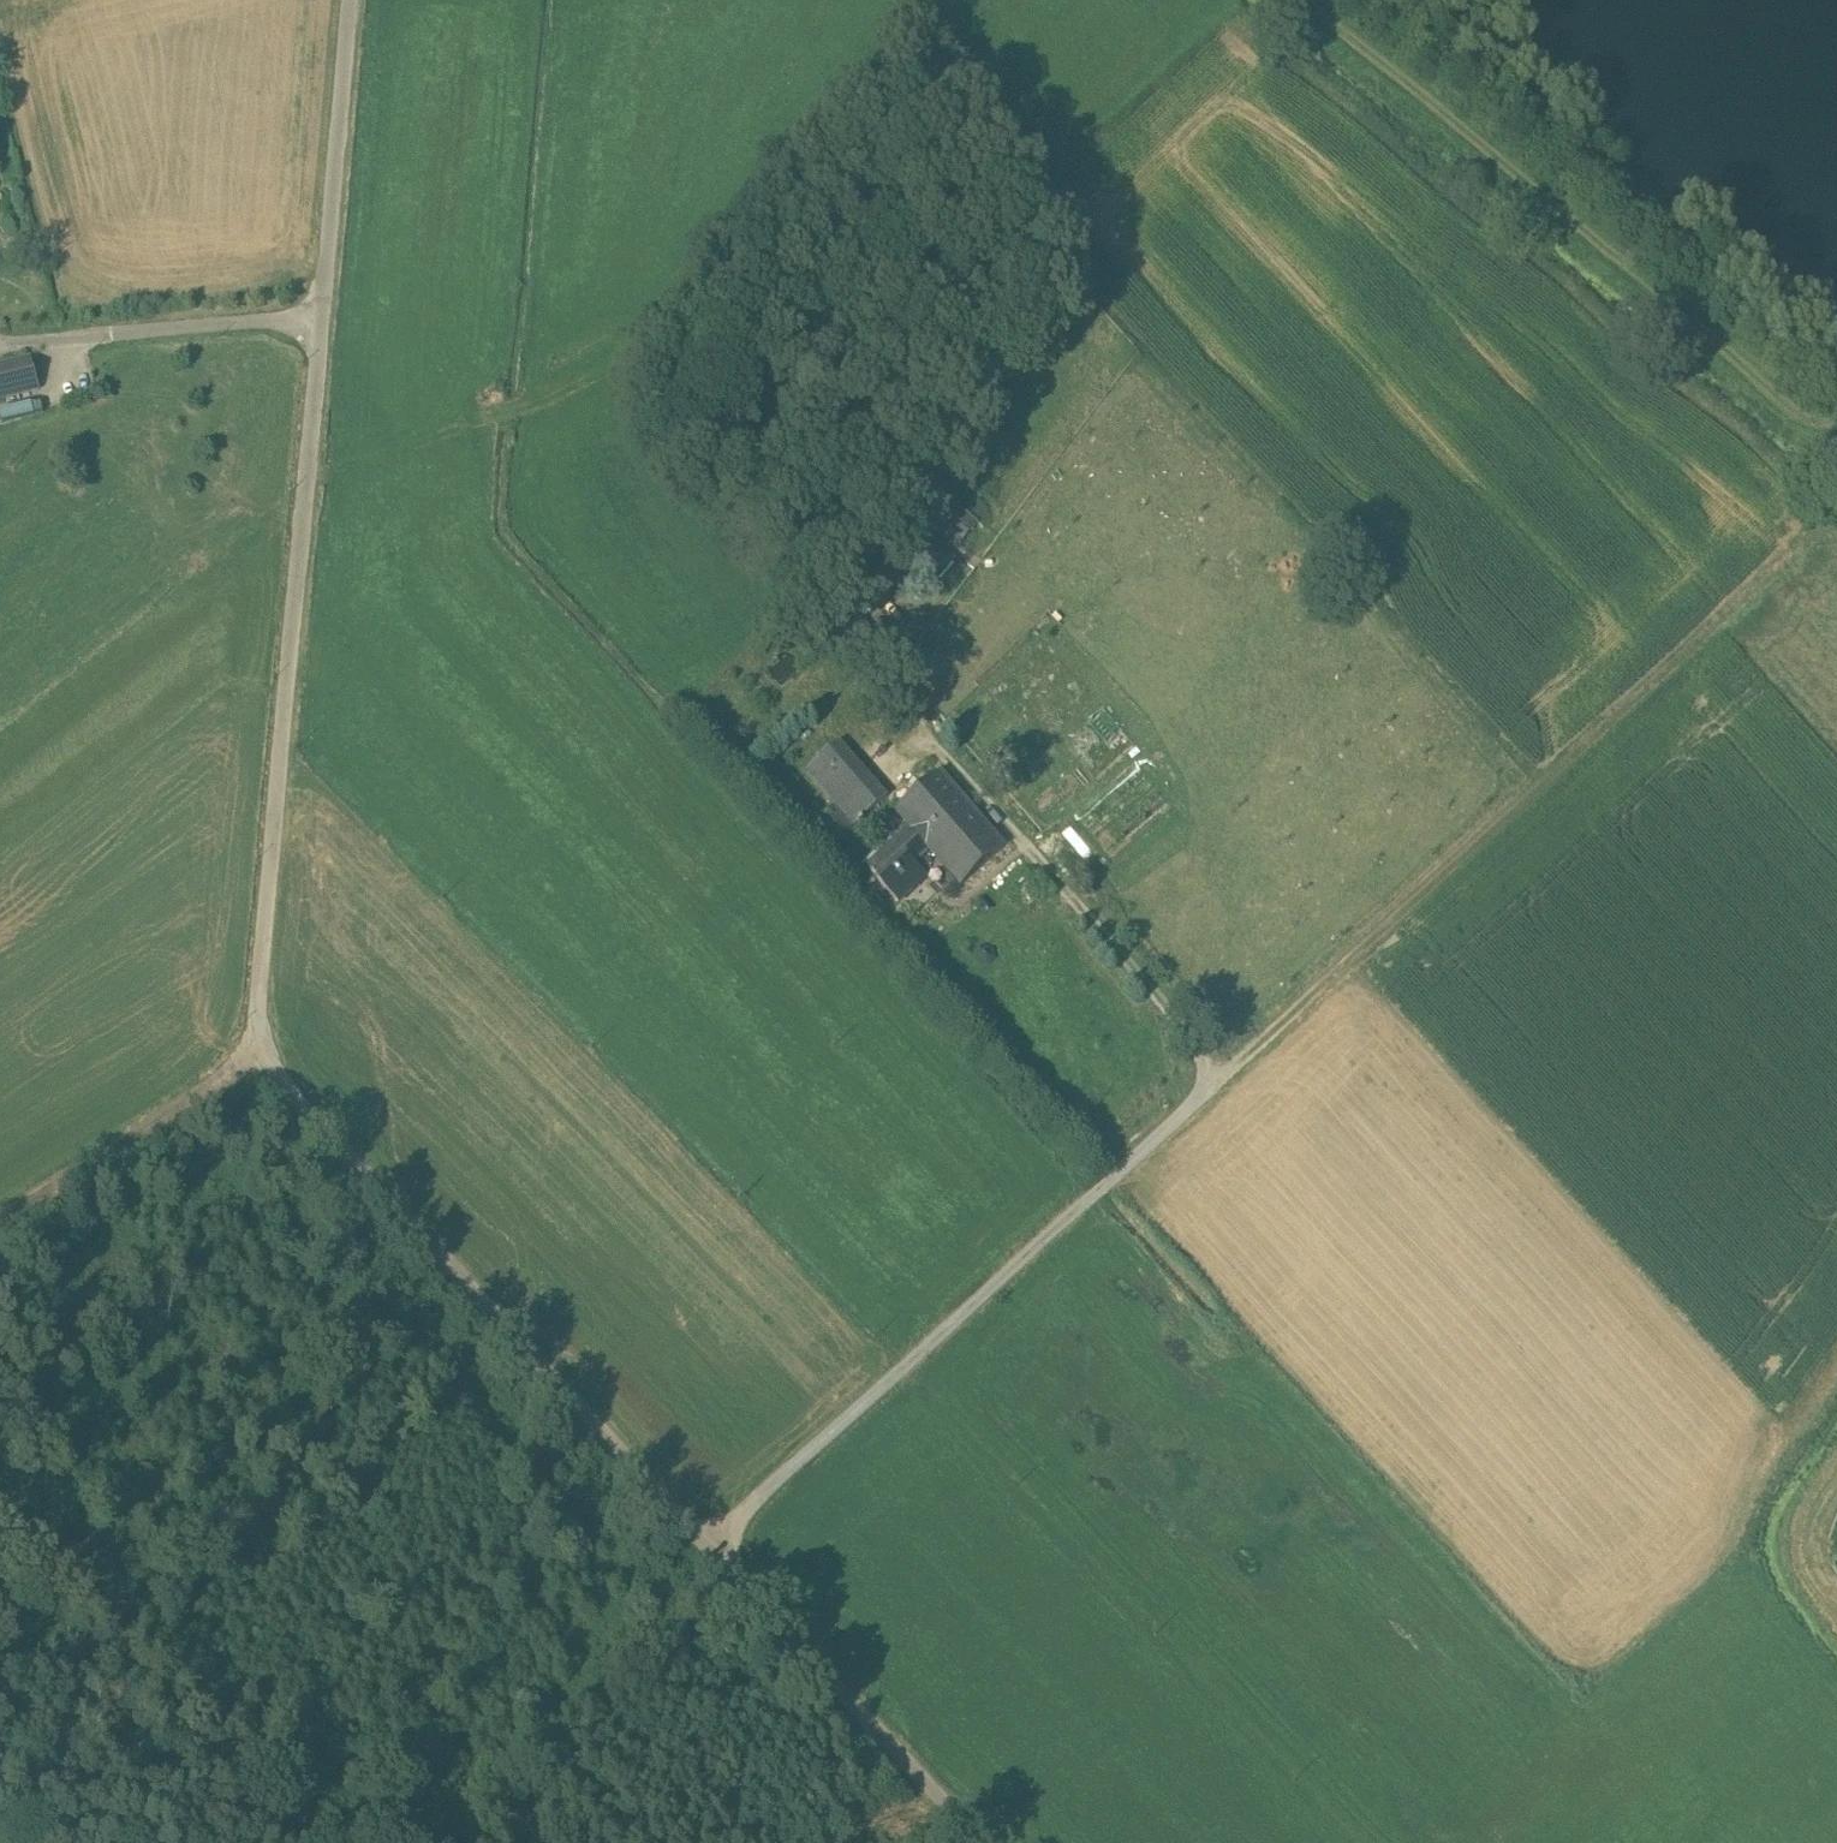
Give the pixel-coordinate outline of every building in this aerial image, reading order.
[(0,366),(0,399),(39,390),(32,359),(0,366)] [(51,393),(22,404),(26,415),(55,404),(51,393)] [(977,524),(932,486),(916,505),(960,543),(977,524)] [(910,525),(892,547),(912,565),(935,585),(954,563),(910,525)] [(886,798),(839,743),(808,770),(855,825),(886,798)] [(942,775),(899,813),(911,827),(930,849),(960,884),(1003,846),(942,775)] [(911,827),(868,868),(897,899),(912,884),(904,874),(930,849),(911,827)]
